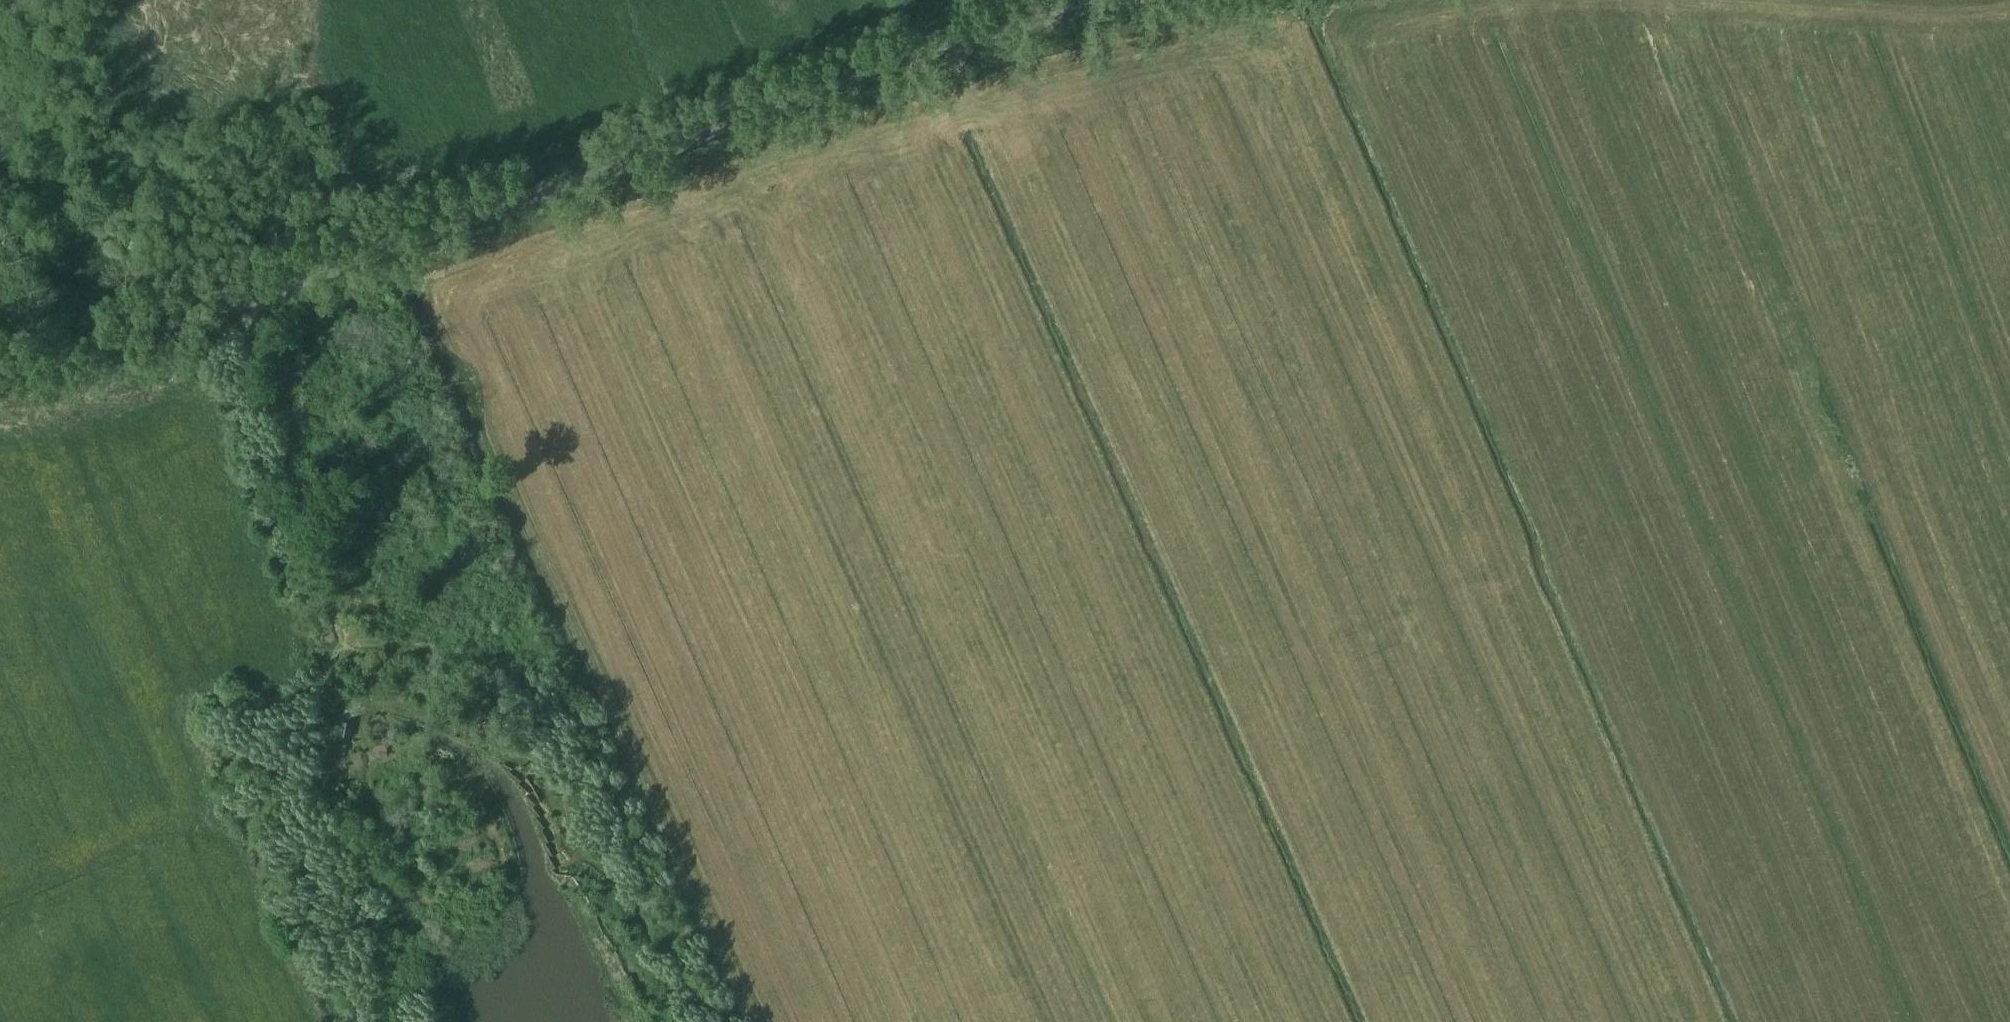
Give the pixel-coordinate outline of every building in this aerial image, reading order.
[(353,723),(342,721),(340,735),(351,737),(353,723)] [(386,743),(375,747),(377,754),(388,750),(386,743)]
